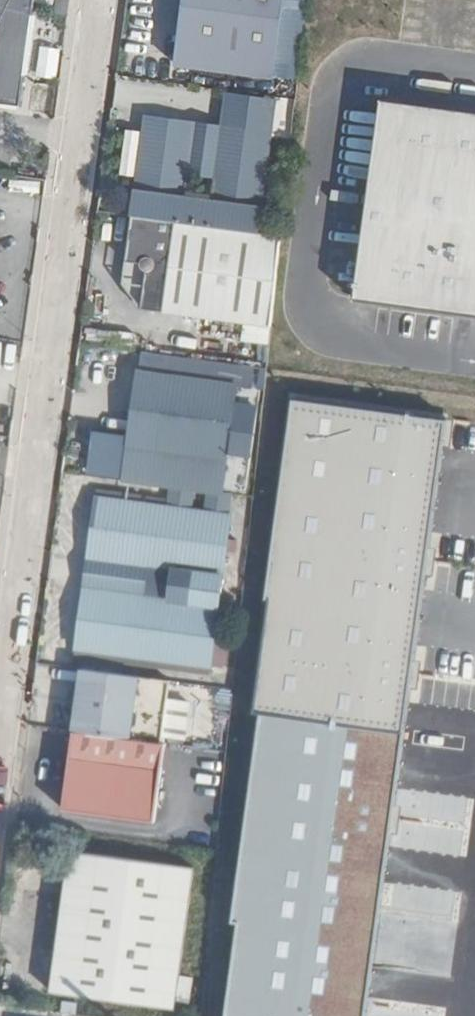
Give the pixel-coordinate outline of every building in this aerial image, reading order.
[(21,105),(36,0),(0,0),(0,103),(21,105)] [(67,15),(69,0),(56,0),(54,13),(67,15)] [(282,0),(183,0),(174,64),(272,77),(282,0)] [(55,78),(54,49),(38,50),(38,78),(55,78)] [(373,102),(345,298),(474,316),(474,116),(373,102)] [(272,132),(221,126),(211,199),(183,196),(193,122),(145,116),(131,214),(258,232),(272,132)] [(221,126),(193,122),(183,196),(211,199),(221,126)] [(258,232),(131,214),(125,260),(140,262),(140,263),(139,265),(141,269),(143,271),(144,271),(145,271),(140,308),(270,325),(282,235),(258,232)] [(122,284),(140,308),(145,271),(144,271),(143,271),(141,269),(139,265),(140,263),(140,262),(125,260),(122,284)] [(223,494),(238,384),(138,371),(123,481),(174,487),(223,494)] [(395,735),(440,421),(292,399),(247,714),(395,735)] [(223,494),(174,487),(172,499),(230,506),(231,495),(223,494)] [(231,514),(232,507),(230,506),(172,499),(97,489),(96,497),(231,514)] [(142,596),(90,589),(83,594),(77,649),(211,666),(211,665),(215,636),(231,514),(96,497),(89,550),(94,557),(147,565),(172,568),(167,599),(142,596)] [(89,550),(83,594),(90,589),(142,596),(147,565),(94,557),(89,550)] [(215,636),(211,665),(223,667),(227,638),(215,636)] [(77,649),(75,655),(210,673),(211,666),(77,649)] [(171,680),(81,668),(78,690),(76,689),(70,691),(68,704),(73,709),(75,709),(72,731),(162,743),(171,680)] [(247,714),(207,1015),(360,1015),(395,735),(247,714)] [(155,822),(165,743),(72,731),(62,810),(155,822)] [(193,866),(70,850),(51,991),(175,1007),(193,866)]
